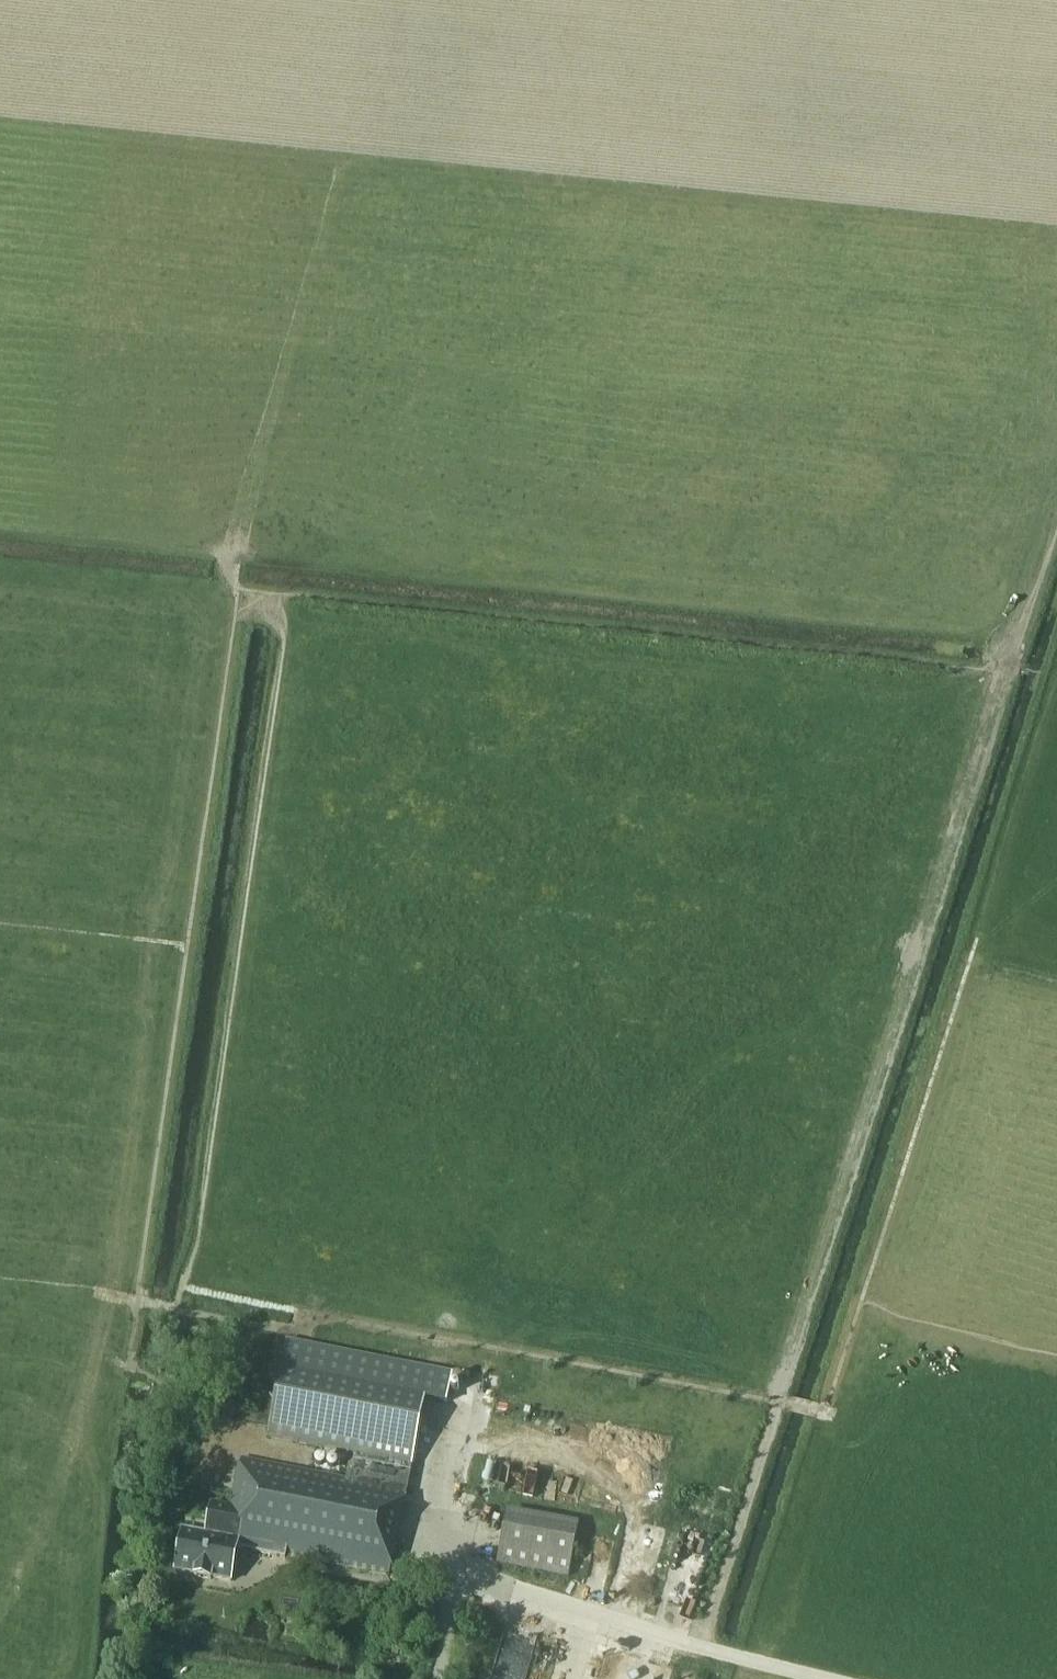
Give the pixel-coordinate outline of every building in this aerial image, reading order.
[(211,1577),(230,1581),(238,1545),(389,1574),(425,1399),(446,1404),(452,1376),(289,1343),(283,1372),(270,1438),(351,1454),(346,1480),(241,1459),(231,1508),(211,1504),(205,1534),(183,1529),(174,1570),(194,1574),(193,1576),(211,1579),(211,1577)] [(580,1525),(509,1511),(499,1567),(569,1580),(580,1525)]
